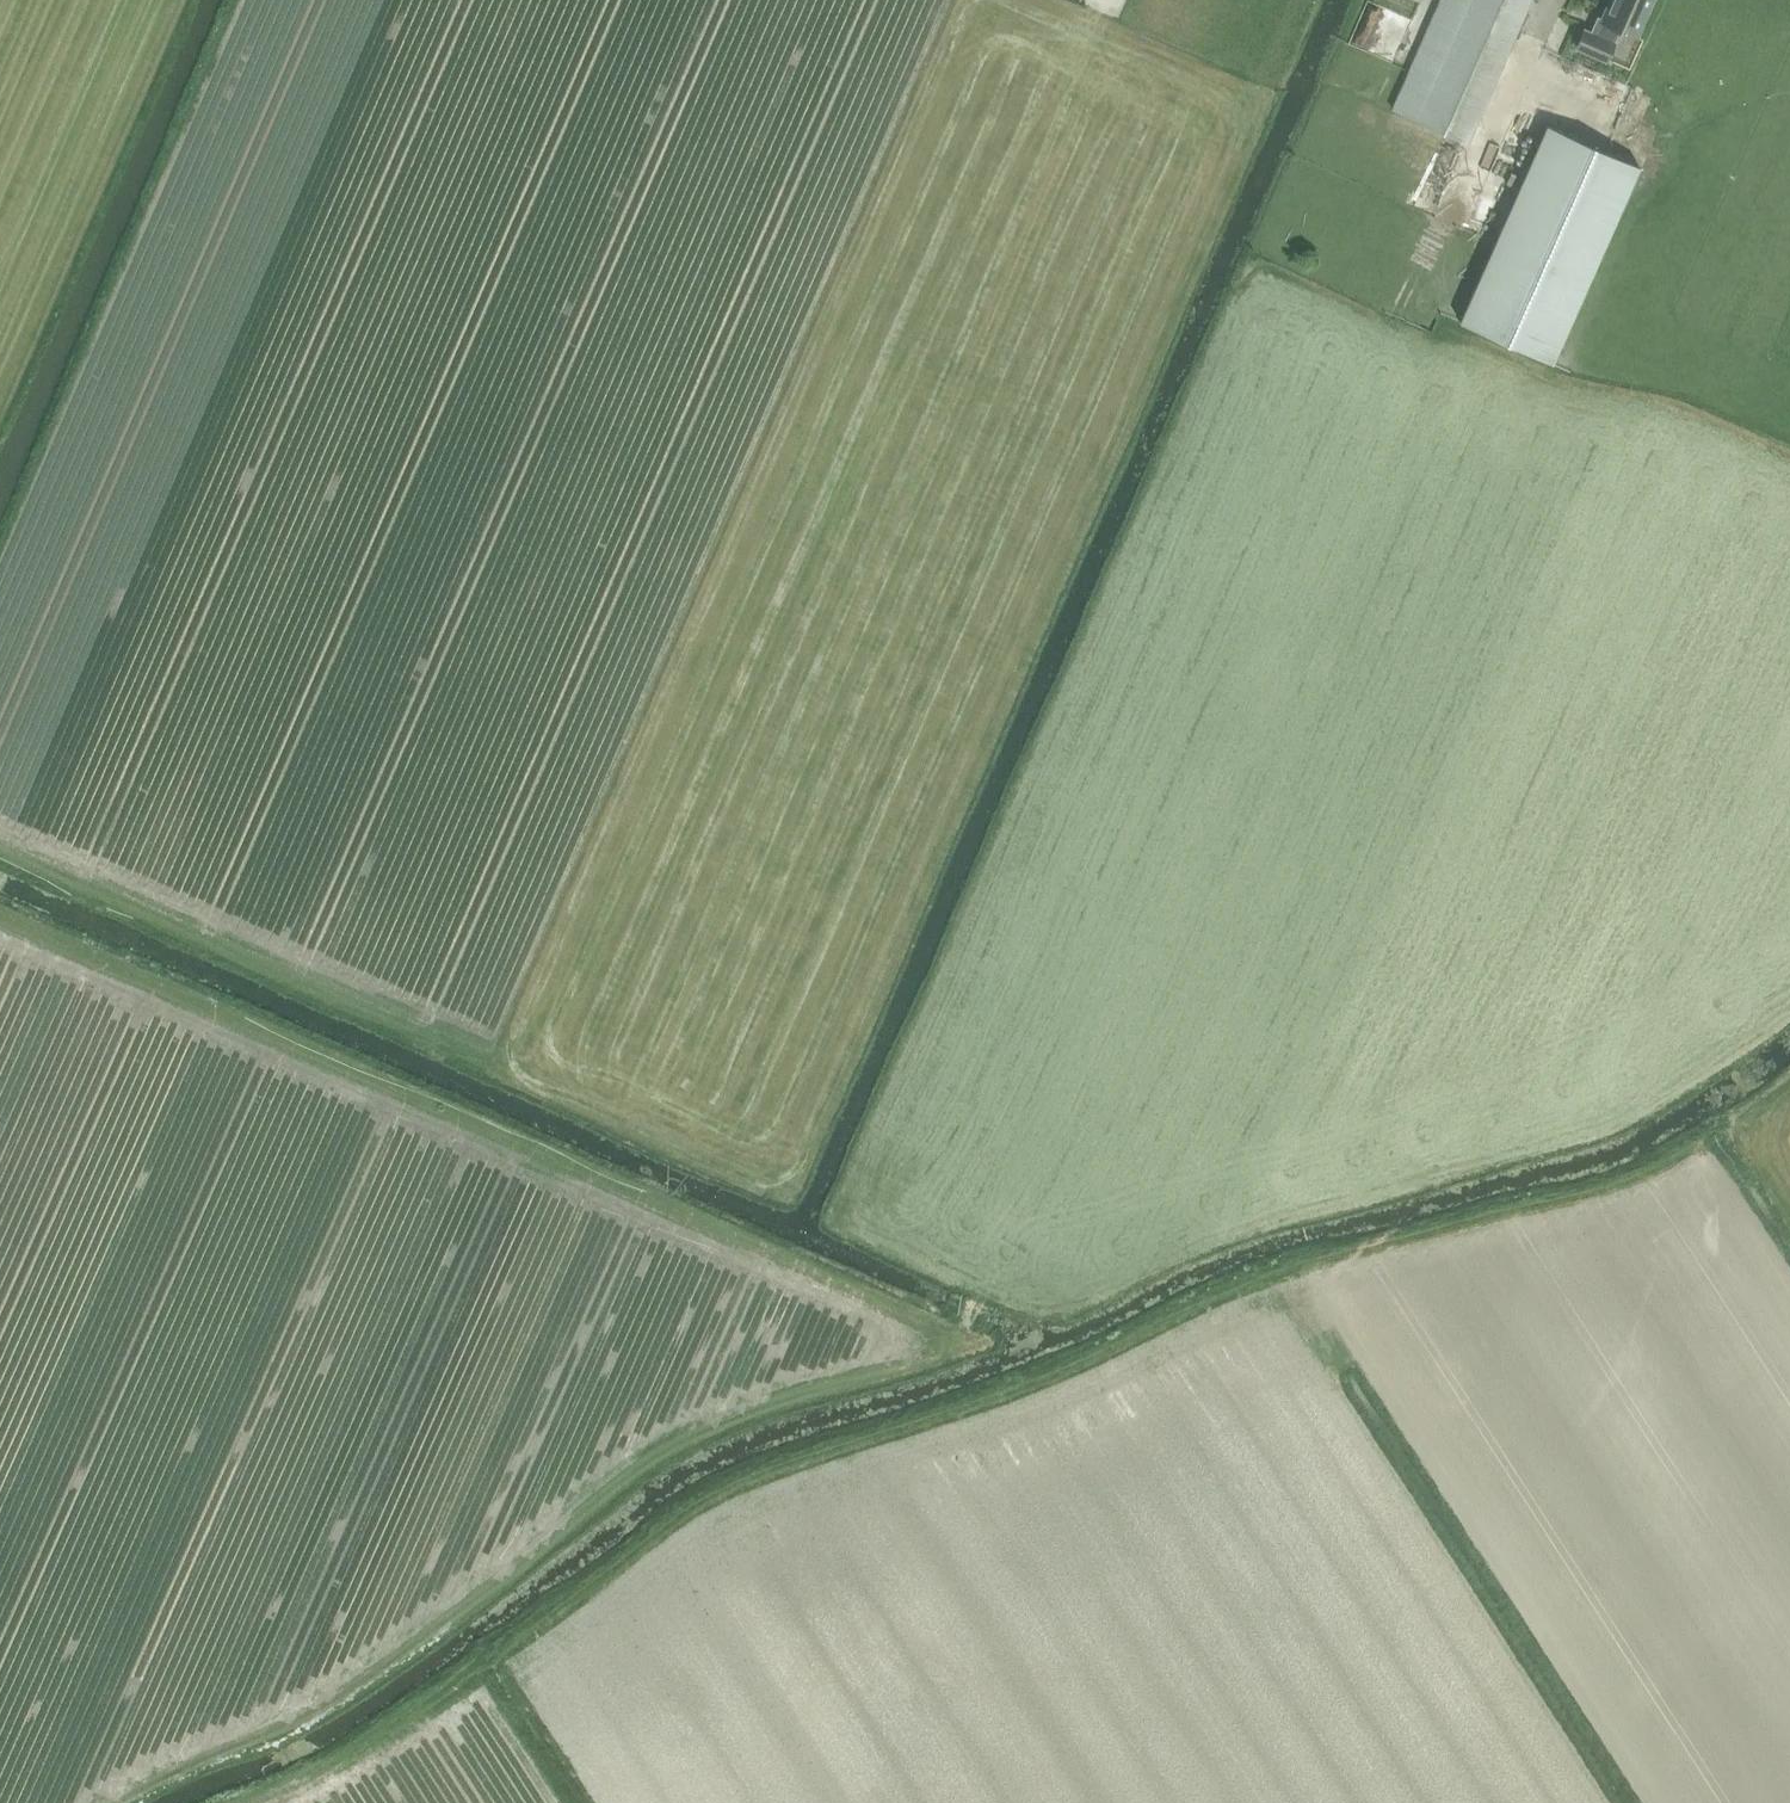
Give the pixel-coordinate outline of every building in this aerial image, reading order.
[(1394,110),(1469,142),(1531,0),(1442,0),(1394,110)] [(1578,47),(1608,60),(1616,42),(1614,41),(1620,28),(1636,35),(1648,7),(1651,9),(1654,0),(1612,0),(1603,19),(1600,18),(1593,32),(1585,29),(1578,47)] [(1379,52),(1398,57),(1408,14),(1389,9),(1379,52)] [(1541,41),(1555,48),(1569,18),(1555,12),(1541,41)] [(1642,165),(1550,125),(1463,321),(1555,362),(1642,165)]
